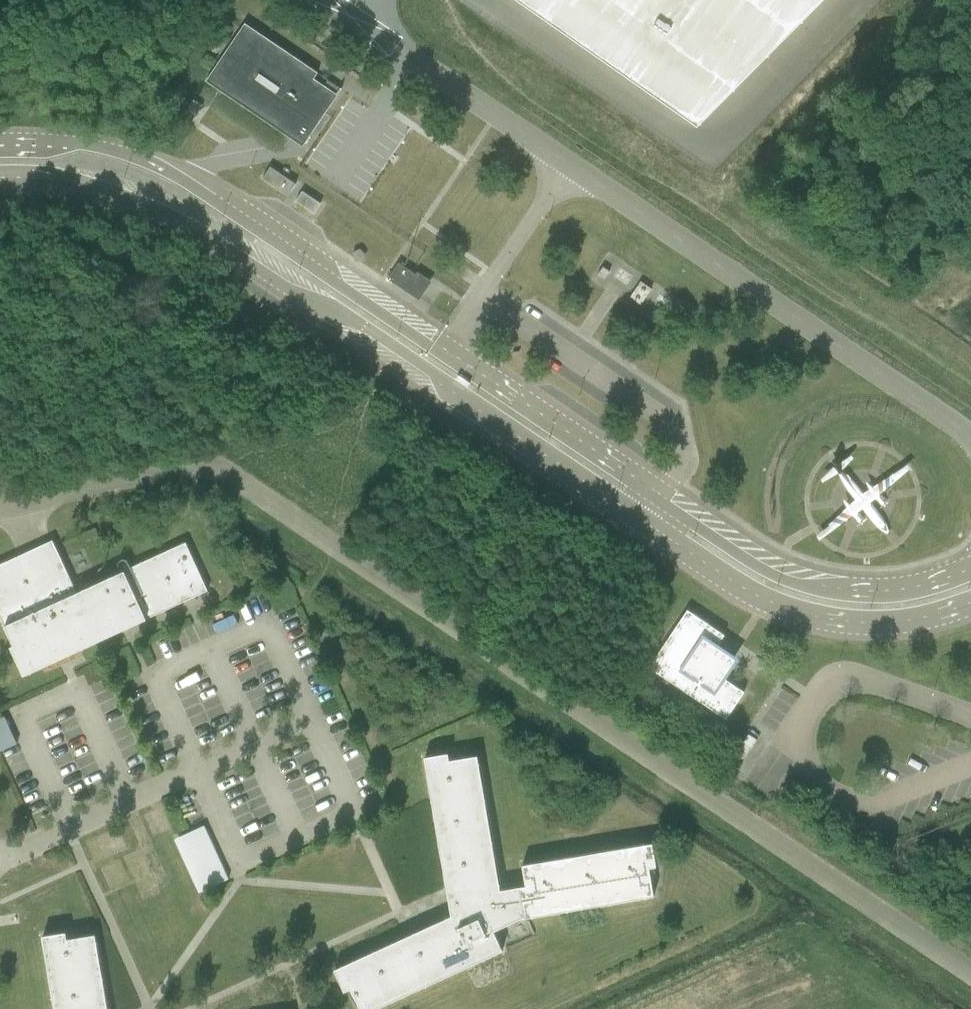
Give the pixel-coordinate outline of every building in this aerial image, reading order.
[(699,124),(822,0),(522,0),(699,124)] [(245,23),(218,63),(206,81),(303,146),(342,89),(341,88),(337,94),(314,79),(318,73),(245,23)] [(315,214),(321,204),(302,191),(296,201),(315,214)] [(387,279),(395,284),(396,281),(413,293),(423,279),(398,263),(387,279)] [(597,275),(604,280),(609,272),(603,267),(597,275)] [(641,305),(651,289),(641,282),(630,297),(641,305)] [(455,377),(467,386),(470,382),(457,373),(455,377)] [(18,556),(0,564),(0,614),(27,673),(208,590),(186,542),(77,592),(53,540),(18,556)] [(649,667),(726,719),(744,691),(722,676),(733,659),(716,647),(724,634),(687,610),(649,667)] [(1,751),(17,744),(5,716),(0,718),(0,751),(1,751)] [(730,761),(732,762),(739,767),(757,740),(750,735),(748,733),(730,761)] [(503,949),(494,930),(523,916),(524,917),(654,895),(649,867),(654,866),(656,865),(653,843),(522,864),(526,885),(500,889),(478,755),(449,760),(449,755),(448,753),(425,756),(452,915),(335,969),(345,990),(347,989),(351,987),(361,1008),(372,1008),(503,949)] [(204,890),(228,879),(204,826),(180,837),(204,890)] [(95,934),(67,938),(67,934),(66,931),(43,935),(55,1008),(108,1008),(95,934)]
